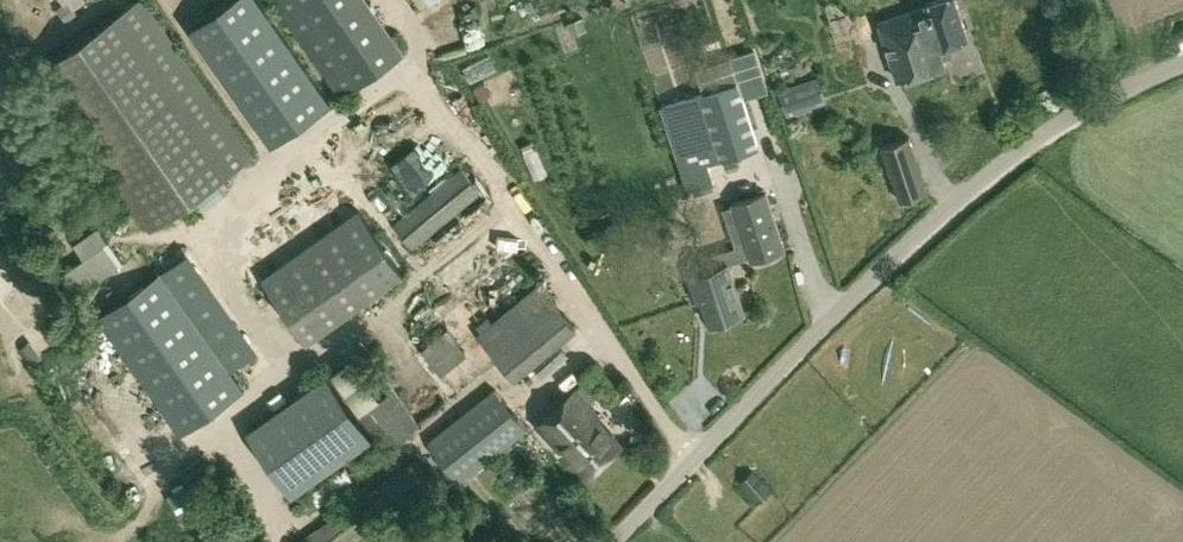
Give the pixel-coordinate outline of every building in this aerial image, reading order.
[(146,0),(135,0),(40,66),(152,226),(254,155),(146,0)] [(331,102),(259,0),(228,0),(190,27),(272,143),(331,102)] [(397,43),(380,0),(357,0),(360,9),(336,19),(347,48),(356,45),(360,57),(397,43)] [(928,6),(883,20),(880,21),(898,79),(945,64),(943,56),(952,53),(949,43),(969,37),(957,0),(936,0),(928,3),(928,6)] [(754,49),(698,68),(705,89),(740,78),(746,96),(767,89),(754,49)] [(781,89),(789,115),(827,101),(819,76),(781,89)] [(761,145),(739,79),(737,79),(700,92),(685,96),(662,104),(688,189),(716,180),(711,159),(761,145)] [(900,199),(928,191),(910,136),(883,145),(900,199)] [(393,224),(414,247),(482,191),(462,167),(393,224)] [(728,261),(728,262),(750,255),(751,260),(784,249),(766,191),(733,202),(746,243),(724,250),(728,261)] [(404,271),(360,209),(262,277),(306,340),(404,271)] [(76,291),(122,262),(110,242),(64,272),(76,291)] [(713,254),(717,265),(689,274),(695,290),(699,289),(710,322),(744,311),(728,262),(728,261),(724,250),(713,254)] [(161,269),(96,315),(181,435),(246,390),(161,269)] [(216,280),(198,297),(213,312),(231,296),(216,280)] [(492,313),(476,325),(480,330),(477,332),(515,380),(577,327),(539,281),(495,317),(492,313)] [(446,329),(421,350),(439,373),(465,352),(446,329)] [(292,496),(372,437),(328,373),(247,429),(292,496)] [(495,387),(428,441),(461,482),(528,428),(495,387)] [(393,389),(382,398),(359,413),(386,452),(408,435),(421,425),(393,389)] [(537,426),(562,455),(569,449),(590,472),(618,448),(623,443),(598,415),(577,391),(537,426)] [(295,541),(353,541),(432,486),(414,459),(295,541)] [(740,482),(760,503),(774,490),(753,469),(740,482)] [(423,530),(406,541),(432,541),(423,530)]
